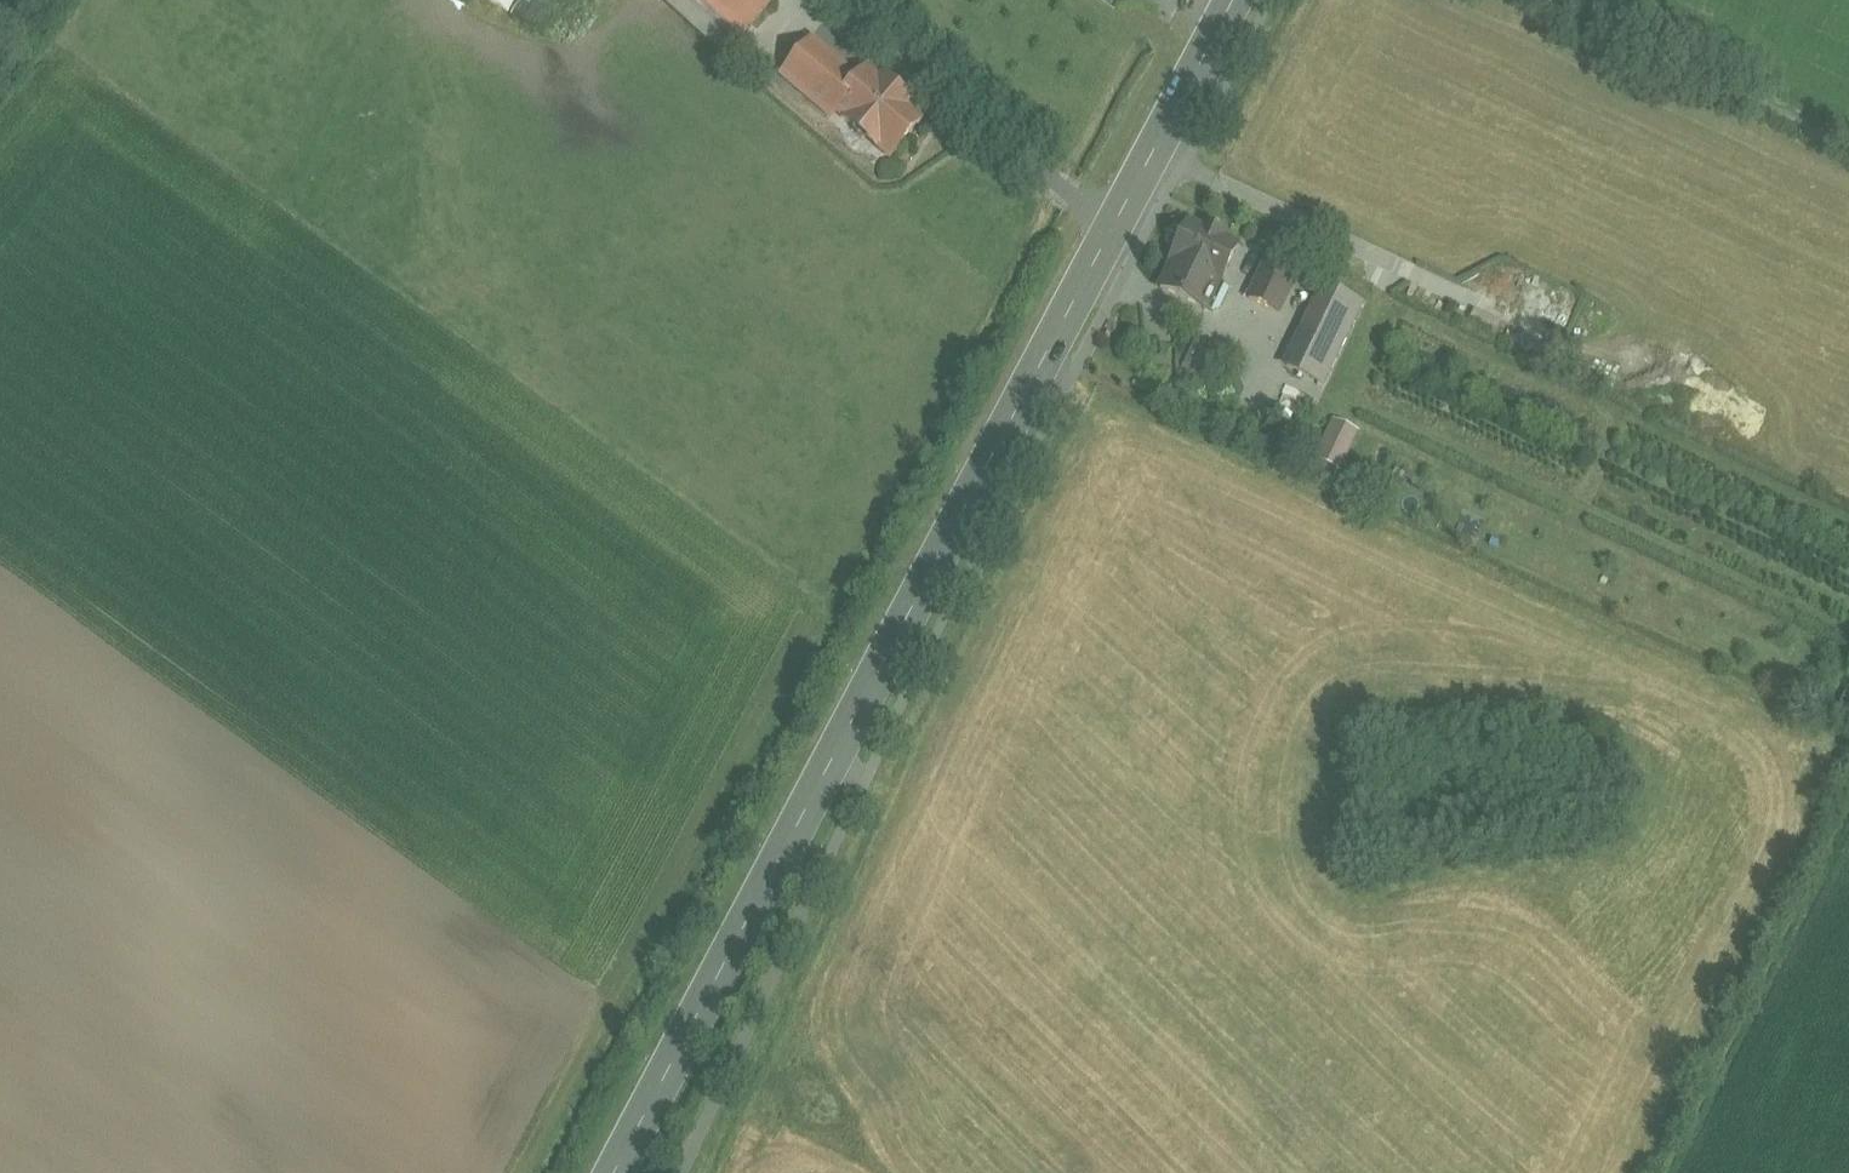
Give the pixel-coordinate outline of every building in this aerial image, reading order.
[(533,28),(550,0),(488,0),(533,28)] [(759,0),(665,0),(727,55),(768,9),(759,0)] [(837,63),(813,42),(785,75),(787,77),(787,76),(811,96),(837,63)] [(883,82),(870,71),(869,69),(867,71),(868,71),(859,81),(837,63),(811,96),(831,114),(833,115),(838,109),(851,120),(850,122),(851,123),(852,123),(875,143),(876,145),(878,143),(891,154),(892,156),(893,154),(923,118),(924,119),(925,117),(923,116),(910,105),(911,103),(910,102),(909,102),(886,82),(884,80),(883,82)] [(1205,230),(1193,224),(1191,222),(1190,225),(1173,260),(1172,262),(1174,263),(1163,287),(1163,286),(1162,289),(1164,290),(1164,289),(1204,308),(1204,309),(1206,310),(1207,308),(1207,307),(1218,284),(1220,285),(1222,283),(1221,283),(1238,248),(1239,245),(1237,244),(1237,245),(1225,239),(1226,236),(1206,227),(1205,230)] [(1298,274),(1269,261),(1251,299),(1280,313),(1298,274)] [(1326,288),(1288,367),(1323,384),(1361,305),(1326,288)] [(1357,434),(1335,423),(1318,458),(1340,469),(1357,434)] [(1848,694),(1839,712),(1848,716),(1848,695),(1848,694)]
